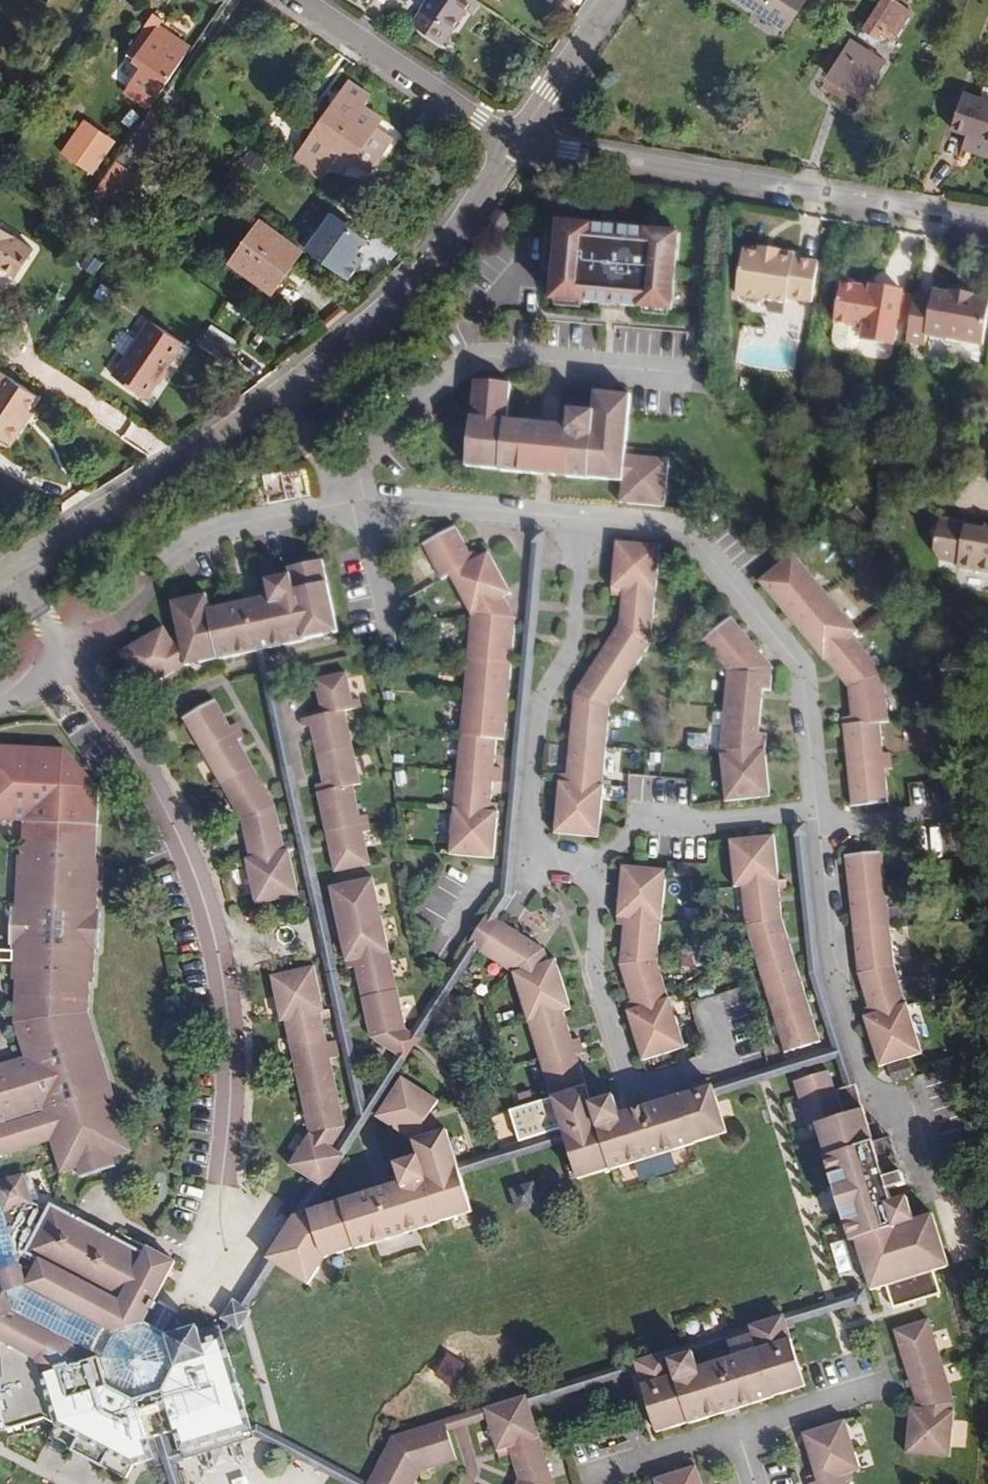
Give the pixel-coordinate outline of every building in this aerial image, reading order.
[(472,0),(429,0),(421,11),(450,32),(465,10),(472,0)] [(475,0),(472,0),(465,10),(471,14),(479,2),(475,0)] [(744,3),(796,37),(819,0),(746,0),(744,3)] [(863,30),(885,45),(907,12),(890,0),(882,0),(863,30)] [(450,32),(421,11),(411,25),(441,45),(450,32)] [(164,21),(155,15),(150,22),(159,28),(164,21)] [(149,110),(190,49),(159,28),(150,22),(128,55),(136,60),(136,62),(144,68),(126,94),(149,110)] [(848,38),(816,85),(850,107),(881,60),(848,38)] [(370,96),(350,82),(305,147),(295,161),(322,179),(332,165),(342,172),(352,159),(368,170),(390,138),(374,127),(381,117),(364,106),(370,96)] [(945,133),(959,138),(956,148),(960,150),(958,154),(986,163),(987,155),(987,108),(957,97),(945,133)] [(187,133),(151,109),(115,164),(150,187),(187,133)] [(83,126),(64,151),(82,163),(93,147),(104,155),(111,146),(83,126)] [(371,237),(333,209),(306,244),(353,279),(370,256),(361,250),(371,237)] [(272,294),(303,251),(262,221),(231,264),(272,294)] [(655,310),(584,229),(559,227),(553,301),(599,305),(599,295),(616,296),(616,306),(655,310)] [(2,266),(16,276),(34,250),(0,228),(0,269),(2,266)] [(670,311),(676,237),(584,229),(655,310),(670,311)] [(807,301),(814,263),(789,259),(790,254),(772,251),(771,256),(755,253),(739,250),(732,294),(735,295),(740,302),(755,304),(762,300),(782,303),(783,298),(807,301)] [(889,346),(894,318),(906,320),(910,298),(898,296),(898,290),(879,287),(878,292),(865,290),(835,284),(828,323),(830,323),(828,340),(833,348),(848,351),(855,345),(855,341),(889,346)] [(976,344),(984,301),(969,298),(969,294),(948,291),(947,294),(929,291),(929,295),(911,292),(910,298),(906,320),(902,342),(921,345),(922,335),(976,344)] [(616,306),(616,296),(599,295),(599,305),(616,306)] [(150,321),(113,376),(147,399),(184,344),(150,321)] [(234,347),(210,332),(203,344),(226,359),(234,347)] [(40,397),(0,370),(0,438),(13,447),(25,428),(21,426),(31,411),(40,397)] [(624,446),(628,395),(593,392),(592,412),(568,410),(566,425),(505,420),(508,384),(473,381),(465,465),(499,467),(500,471),(520,473),(521,464),(566,468),(566,476),(585,478),(586,477),(620,480),(619,494),(626,494),(625,502),(662,505),(666,459),(631,455),(631,447),(624,446)] [(34,414),(31,411),(21,426),(25,428),(34,414)] [(566,476),(566,468),(521,464),(520,473),(566,476)] [(934,517),(929,550),(934,557),(953,560),(953,565),(987,571),(987,527),(978,525),(978,528),(961,525),(961,522),(934,517)] [(508,673),(513,616),(502,596),(499,590),(505,585),(487,552),(479,556),(476,549),(468,553),(454,527),(422,544),(440,578),(448,574),(469,613),(448,853),(491,856),(496,804),(488,804),(490,784),(498,784),(499,769),(492,768),(495,732),(503,732),(504,716),(496,716),(497,701),(506,701),(507,688),(499,687),(500,672),(508,673)] [(558,774),(552,833),(595,836),(600,784),(599,784),(607,705),(647,643),(652,592),(653,592),(658,545),(614,540),(609,597),(618,597),(616,623),(572,693),(564,774),(558,774)] [(539,560),(540,551),(530,549),(529,559),(539,560)] [(840,724),(847,805),(883,801),(880,770),(886,769),(885,754),(879,754),(876,721),(884,721),(879,671),(849,634),(854,630),(790,553),(755,582),(819,659),(821,658),(844,686),(848,724),(840,724)] [(337,631),(321,560),(287,568),(288,574),(265,579),(268,596),(209,608),(206,593),(171,601),(177,632),(169,636),(167,632),(160,636),(157,630),(119,652),(140,690),(188,663),(217,656),(217,658),(238,654),(236,645),(282,635),(284,644),(305,640),(304,637),(337,631)] [(509,592),(505,585),(499,590),(502,596),(509,592)] [(717,748),(722,800),(766,795),(761,753),(763,732),(755,732),(756,688),(767,688),(768,666),(728,618),(701,640),(725,669),(717,748)] [(167,632),(163,626),(157,630),(160,636),(167,632)] [(265,648),(284,644),(282,635),(236,645),(238,654),(257,650),(265,648)] [(342,1153),(474,947),(467,943),(410,1031),(396,1053),(363,1103),(265,648),(257,650),(356,1113),(334,1147),(342,1153)] [(316,791),(333,870),(368,863),(362,830),(368,829),(364,814),(358,815),(352,785),(359,783),(344,711),(361,707),(359,698),(351,699),(345,672),(314,678),(321,714),(308,717),(323,789),(316,791)] [(507,688),(508,673),(500,672),(499,687),(507,688)] [(245,857),(254,902),(297,894),(288,848),(293,848),(292,838),(282,839),(274,802),(238,741),(245,736),(237,722),(230,726),(214,699),(183,717),(240,817),(248,856),(245,857)] [(504,716),(506,701),(497,701),(496,716),(504,716)] [(51,1135),(62,1167),(78,1162),(81,1171),(117,1162),(113,1151),(133,1146),(90,1010),(91,978),(95,978),(96,944),(102,944),(102,907),(98,907),(100,855),(97,855),(99,782),(66,743),(0,740),(0,814),(23,815),(22,851),(17,850),(16,904),(11,904),(11,939),(14,939),(14,945),(0,945),(0,955),(13,956),(13,974),(17,975),(15,1015),(26,1052),(0,1060),(0,1151),(51,1135)] [(629,775),(628,800),(679,802),(680,777),(629,775)] [(887,1201),(807,937),(797,833),(786,833),(797,942),(830,1047),(616,1113),(619,1121),(712,1093),(833,1056),(850,1110),(879,1203),(887,1201)] [(743,925),(781,1050),(815,1040),(777,914),(775,889),(781,889),(781,881),(774,881),(770,836),(726,840),(731,886),(738,886),(743,925)] [(858,1009),(875,1065),(917,1052),(901,1001),(900,1002),(889,964),(882,895),(889,895),(888,880),(880,880),(877,852),(842,855),(854,971),(865,1006),(858,1009)] [(622,1003),(639,1058),(681,1046),(666,996),(664,996),(653,962),(657,921),(659,921),(663,869),(619,866),(614,924),(621,925),(617,965),(628,1001),(622,1003)] [(403,1027),(371,877),(329,886),(332,901),(338,900),(341,914),(336,915),(338,929),(345,930),(347,944),(342,944),(345,959),(352,958),(369,1036),(396,1053),(410,1031),(403,1027)] [(479,951),(498,920),(494,918),(486,913),(467,943),(474,947),(479,951)] [(625,1153),(669,1140),(672,1149),(692,1143),(692,1141),(724,1131),(712,1093),(619,1121),(616,1113),(611,1094),(588,1101),(573,1054),(579,1051),(575,1037),(569,1038),(560,1009),(568,1007),(555,966),(546,968),(545,960),(541,947),(498,920),(479,951),(511,971),(549,1098),(551,1097),(553,1104),(558,1122),(561,1131),(563,1138),(575,1176),(607,1167),(607,1168),(628,1162),(625,1153)] [(555,966),(553,959),(545,960),(546,968),(555,966)] [(336,1056),(333,1041),(326,1042),(321,1020),(327,1019),(326,1008),(322,1009),(312,965),(270,974),(279,1020),(284,1018),(308,1132),(288,1163),(313,1179),(334,1147),(330,1145),(343,1124),(329,1057),(336,1056)] [(879,1203),(850,1110),(838,1114),(823,1069),(790,1079),(804,1125),(811,1122),(822,1154),(820,1155),(826,1174),(834,1172),(849,1216),(840,1219),(846,1239),(851,1237),(867,1288),(892,1280),(890,1275),(917,1266),(920,1271),(944,1264),(928,1213),(910,1218),(902,1195),(887,1201),(879,1203)] [(448,1138),(444,1128),(437,1131),(431,1110),(438,1100),(401,1077),(379,1110),(386,1115),(383,1120),(410,1137),(416,1155),(394,1162),(400,1181),(402,1188),(298,1220),(273,1261),(306,1282),(324,1254),(353,1246),(353,1247),(373,1241),(370,1231),(418,1217),(421,1226),(438,1222),(438,1219),(469,1210),(458,1171),(455,1163),(453,1155),(448,1138)] [(558,1122),(553,1104),(547,1106),(552,1124),(558,1122)] [(383,1120),(386,1115),(379,1110),(375,1116),(383,1120)] [(458,1171),(563,1138),(561,1131),(455,1163),(458,1171)] [(458,1153),(453,1136),(448,1138),(453,1155),(458,1153)] [(628,1162),(672,1149),(669,1140),(625,1153),(628,1162)] [(321,1184),(342,1153),(334,1147),(313,1179),(321,1184)] [(1,1400),(8,1424),(46,1413),(58,1418),(52,1431),(128,1470),(135,1457),(155,1452),(148,1432),(158,1430),(169,1427),(176,1425),(184,1443),(253,1422),(225,1329),(221,1319),(200,1325),(199,1320),(171,1330),(145,1315),(176,1255),(120,1225),(116,1232),(53,1199),(50,1205),(33,1197),(24,1169),(0,1177),(0,1401),(1,1400)] [(849,1216),(834,1172),(826,1174),(840,1219),(849,1216)] [(298,1220),(402,1188),(400,1181),(305,1209),(321,1184),(313,1179),(265,1255),(273,1261),(298,1220)] [(530,1183),(510,1189),(515,1209),(537,1203),(530,1183)] [(373,1241),(421,1226),(418,1217),(370,1231),(373,1241)] [(251,1295),(273,1261),(265,1255),(245,1285),(251,1295)] [(892,1280),(920,1271),(917,1266),(890,1275),(892,1280)] [(783,1317),(863,1293),(861,1283),(780,1308),(783,1317)] [(240,1322),(250,1306),(246,1303),(251,1295),(245,1285),(238,1298),(234,1295),(223,1311),(227,1314),(224,1319),(221,1319),(225,1329),(231,1327),(236,1319),(240,1322)] [(783,1317),(780,1308),(749,1317),(751,1326),(783,1317)] [(770,1388),(802,1378),(783,1317),(751,1326),(755,1340),(731,1348),(697,1359),(692,1345),(668,1352),(635,1362),(654,1424),(686,1413),(687,1416),(707,1409),(704,1401),(749,1388),(752,1395),(771,1390),(770,1388)] [(751,1326),(749,1317),(665,1344),(668,1352),(692,1345),(726,1334),(731,1348),(755,1340),(751,1326)] [(930,1318),(893,1330),(918,1407),(910,1406),(907,1454),(956,1412),(930,1318)] [(635,1362),(668,1352),(665,1344),(632,1353),(635,1362)] [(436,1376),(454,1385),(466,1362),(447,1353),(436,1376)] [(527,1396),(635,1362),(632,1353),(524,1387),(527,1396)] [(485,1409),(527,1396),(524,1387),(483,1399),(485,1409)] [(707,1409),(752,1395),(749,1388),(704,1401),(707,1409)] [(553,1480),(527,1396),(485,1409),(498,1449),(508,1446),(517,1472),(510,1483),(551,1483),(553,1480)] [(446,1421),(485,1409),(483,1399),(443,1412),(446,1421)] [(843,1474),(850,1472),(849,1464),(858,1460),(842,1411),(799,1425),(814,1472),(806,1475),(809,1483),(846,1483),(843,1474)] [(375,1480),(398,1435),(446,1421),(443,1412),(392,1427),(366,1476),(309,1445),(312,1457),(364,1483),(382,1483),(375,1480)] [(259,1420),(253,1422),(184,1443),(175,1445),(169,1427),(158,1430),(173,1477),(169,1483),(180,1483),(184,1477),(178,1455),(261,1430),(312,1457),(309,1445),(259,1420)] [(446,1421),(398,1435),(375,1480),(382,1483),(409,1483),(421,1462),(455,1451),(446,1421)] [(693,1458),(652,1470),(656,1483),(702,1483),(693,1458)]
